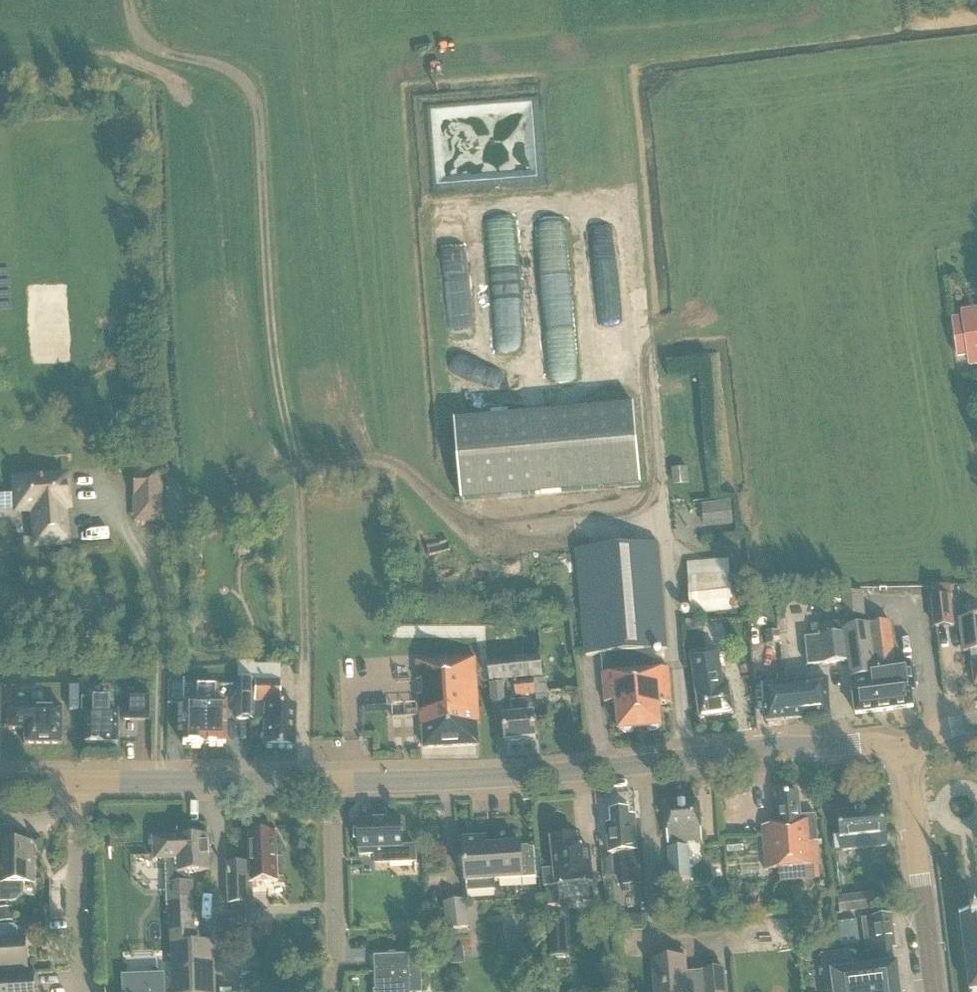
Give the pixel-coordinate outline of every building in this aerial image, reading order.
[(976,364),(976,308),(963,310),(964,317),(954,319),(959,356),(969,354),(971,365),(976,364)] [(453,425),(460,505),(640,489),(633,410),(453,425)] [(163,521),(162,468),(133,468),(133,497),(132,497),(133,522),(163,521)] [(689,486),(689,469),(672,469),(673,487),(689,486)] [(65,477),(34,479),(15,481),(17,510),(33,509),(36,545),(65,542),(62,506),(67,506),(65,477)] [(731,501),(706,504),(708,525),(733,522),(731,501)] [(667,649),(658,543),(576,550),(586,656),(599,655),(604,703),(617,702),(620,731),(662,727),(660,704),(673,703),(670,668),(655,670),(653,650),(667,649)] [(692,614),(711,612),(747,610),(745,577),(730,578),(729,559),(688,562),(692,614)] [(955,626),(951,584),(931,585),(935,628),(955,626)] [(865,616),(863,591),(842,593),(844,620),(849,661),(856,714),(914,707),(909,669),(883,673),(882,665),(896,664),(890,622),(865,625),(864,616),(865,616)] [(976,686),(976,617),(961,619),(964,652),(971,651),(975,686),(976,686)] [(844,620),(812,624),(813,637),(805,638),(809,666),(849,661),(844,620)] [(701,718),(732,713),(728,687),(723,688),(717,652),(691,656),(701,718)] [(541,656),(488,661),(490,681),(543,676),(541,656)] [(423,727),(424,747),(479,744),(478,724),(480,724),(476,658),(415,662),(419,727),(423,727)] [(253,680),(254,680),(253,719),(264,719),(264,745),(293,746),(294,724),(295,706),(278,706),(280,665),(254,664),(253,680)] [(766,721),(789,719),(786,684),(785,676),(771,678),(772,685),(763,686),(766,721)] [(549,699),(546,678),(514,681),(516,697),(536,695),(537,701),(549,699)] [(254,680),(253,680),(237,679),(236,720),(253,721),(253,719),(254,680)] [(827,680),(786,684),(789,719),(831,715),(827,680)] [(503,682),(490,683),(491,703),(505,702),(503,682)] [(183,702),(182,745),(202,745),(202,743),(225,743),(226,703),(216,703),(216,685),(196,685),(196,703),(183,702)] [(123,719),(150,719),(151,719),(151,694),(123,694),(123,719)] [(84,743),(101,744),(101,743),(117,743),(117,711),(108,711),(109,699),(81,698),(81,711),(85,711),(84,743)] [(504,717),(506,741),(536,739),(534,714),(526,715),(525,701),(512,702),(514,716),(504,717)] [(25,743),(61,743),(61,708),(10,707),(9,727),(25,727),(25,743)] [(801,816),(799,794),(777,796),(779,824),(762,825),(766,869),(820,865),(816,815),(801,816)] [(703,841),(699,802),(665,805),(669,844),(703,841)] [(887,846),(883,810),(839,815),(843,850),(887,846)] [(607,825),(610,853),(621,853),(623,885),(641,884),(635,816),(630,817),(630,811),(611,812),(612,825),(607,825)] [(402,847),(401,819),(358,821),(359,856),(375,855),(375,864),(416,862),(416,846),(402,847)] [(283,858),(277,858),(276,833),(250,834),(251,866),(248,866),(248,863),(228,864),(230,904),(235,904),(236,927),(256,926),(255,902),(254,902),(253,883),(278,882),(278,878),(284,877),(283,858)] [(164,838),(154,838),(155,860),(166,860),(167,906),(170,906),(173,991),(216,991),(214,942),(195,943),(193,883),(188,883),(187,873),(211,872),(210,836),(164,838)] [(577,836),(552,838),(555,870),(543,871),(544,888),(582,885),(580,867),(577,836)] [(486,839),(464,841),(467,891),(496,889),(495,880),(537,877),(535,850),(530,850),(528,853),(521,853),(521,846),(487,848),(486,839)] [(0,844),(0,858),(0,888),(0,902),(12,902),(17,901),(23,895),(25,889),(25,883),(36,883),(36,844),(0,844)] [(690,879),(689,847),(669,848),(670,880),(690,879)] [(869,893),(838,897),(840,914),(871,910),(869,893)] [(470,927),(467,900),(444,902),(447,930),(470,927)] [(961,916),(971,991),(976,991),(976,914),(961,916)] [(881,951),(893,950),(896,949),(891,915),(873,917),(877,952),(881,951)] [(569,956),(567,918),(549,918),(550,957),(569,956)] [(22,973),(21,962),(27,961),(26,937),(19,937),(19,928),(15,925),(0,926),(0,974),(22,973)] [(881,951),(883,967),(895,965),(893,950),(881,951)] [(883,967),(846,972),(845,966),(851,965),(850,953),(822,956),(827,991),(830,991),(835,991),(901,991),(898,965),(895,965),(883,967)] [(375,957),(376,991),(410,991),(410,985),(422,985),(421,964),(409,965),(409,955),(375,957)] [(724,969),(703,971),(704,976),(687,977),(685,958),(653,960),(656,991),(726,991),(724,969)] [(34,972),(22,973),(0,974),(0,991),(35,991),(34,972)]
